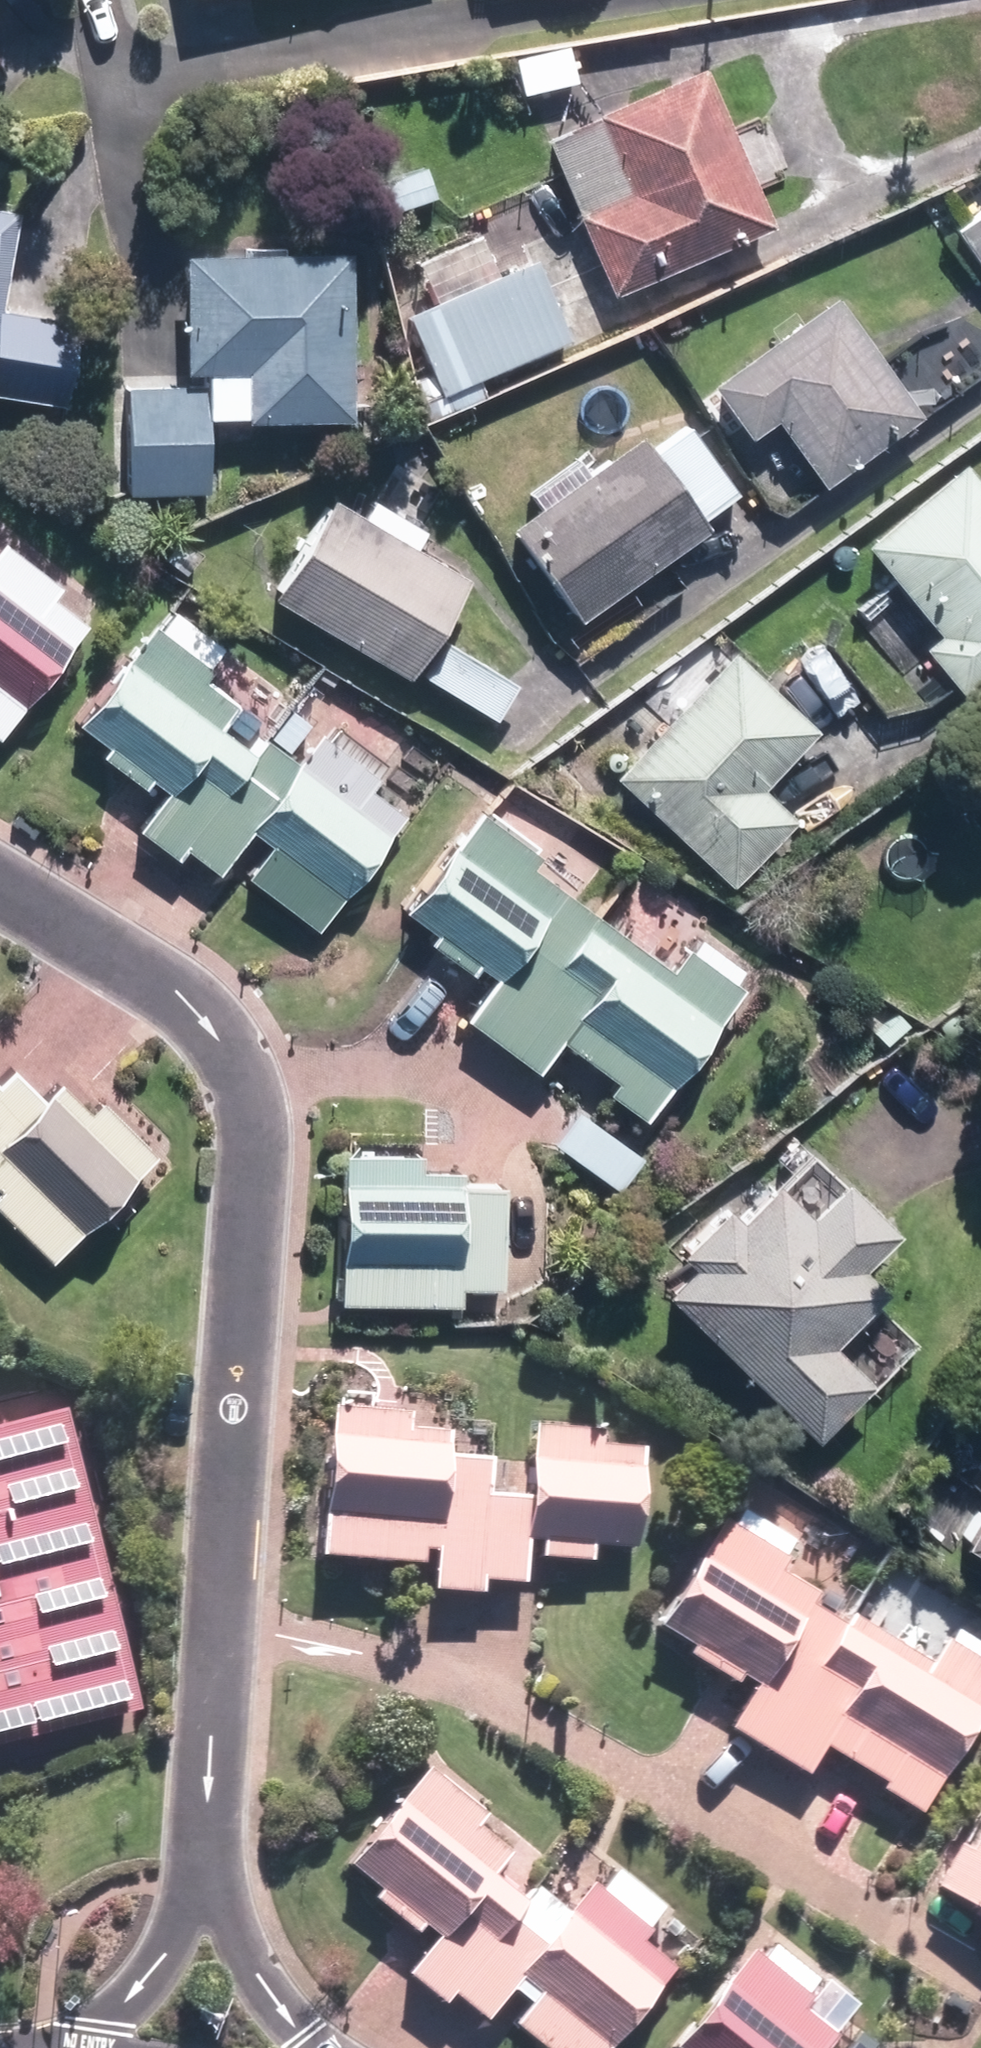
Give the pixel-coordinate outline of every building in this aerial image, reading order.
[(538,140),(607,299),(768,230),(699,71),(538,140)] [(423,170),(370,186),(380,218),(433,202),(423,170)] [(12,211),(0,209),(0,297),(12,211)] [(949,233),(980,276),(980,210),(949,233)] [(346,424),(344,254),(175,256),(177,387),(117,387),(119,500),(206,499),(205,426),(346,424)] [(528,260),(398,315),(434,400),(564,345),(528,260)] [(827,296),(703,388),(743,441),(767,424),(818,492),(918,417),(827,296)] [(68,411),(80,322),(0,311),(0,401),(68,411)] [(636,436),(503,529),(572,626),(705,533),(698,523),(733,499),(684,429),(648,453),(636,436)] [(954,463),(854,550),(932,639),(916,653),(956,700),(980,679),(980,494),(954,463)] [(327,501),(266,602),(404,685),(466,584),(409,550),(420,531),(368,500),(357,518),(327,501)] [(81,626),(50,603),(62,587),(1,541),(0,543),(0,733),(81,626)] [(242,883),(314,934),(400,815),(367,792),(386,765),(336,729),(326,744),(312,734),(291,764),(256,738),(245,753),(217,732),(235,707),(197,680),(211,661),(149,617),(69,727),(101,750),(93,761),(152,804),(130,835),(172,866),(179,856),(212,879),(244,835),(265,850),(242,883)] [(442,640),(417,681),(489,724),(514,683),(442,640)] [(726,651),(605,782),(726,893),(794,819),(762,790),(815,733),(726,651)] [(639,1127),(752,978),(695,935),(666,974),(529,871),(538,860),(472,810),(395,912),(429,938),(423,945),(468,979),(474,971),(487,981),(455,1024),(531,1082),(556,1049),(609,1089),(601,1099),(639,1127)] [(48,1266),(153,1158),(96,1103),(87,1112),(56,1082),(40,1097),(9,1066),(0,1075),(0,1219),(48,1266)] [(572,1112),(547,1147),(614,1194),(639,1159),(572,1112)] [(680,1270),(655,1296),(810,1448),(869,1388),(826,1346),(879,1293),(857,1271),(892,1236),(800,1146),(729,1218),(716,1205),(666,1256),(680,1270)] [(419,1156),(335,1154),(331,1308),(457,1311),(457,1291),(497,1292),(500,1188),(456,1187),(457,1171),(418,1170),(419,1156)] [(395,1390),(324,1384),(309,1562),(427,1571),(425,1594),(476,1598),(477,1586),(517,1589),(520,1563),(588,1568),(589,1551),(631,1554),(639,1452),(598,1448),(599,1433),(525,1427),(519,1501),(482,1498),(485,1462),(446,1458),(449,1421),(393,1416),(395,1390)] [(137,1708),(56,1400),(0,1415),(0,1744),(137,1708)] [(947,1548),(980,1568),(980,1490),(947,1548)] [(919,1815),(980,1712),(980,1649),(947,1629),(926,1665),(777,1577),(793,1550),(725,1510),(650,1636),(745,1692),(721,1732),(800,1780),(815,1754),(919,1815)] [(340,1867),(374,1894),(365,1906),(422,1952),(400,1979),(442,2012),(449,2004),(482,2030),(508,1997),(522,2009),(504,2031),(526,2047),(610,2047),(669,1973),(637,1948),(666,1911),(615,1871),(596,1894),(584,1885),(562,1913),(530,1887),(518,1901),(489,1878),(506,1855),(474,1830),(484,1816),(420,1766),(340,1867)] [(923,1893),(980,1925),(980,1818),(962,1851),(951,1845),(923,1893)] [(836,2039),(799,2011),(816,1990),(754,1941),(670,2047),(829,2047),(836,2039)]
